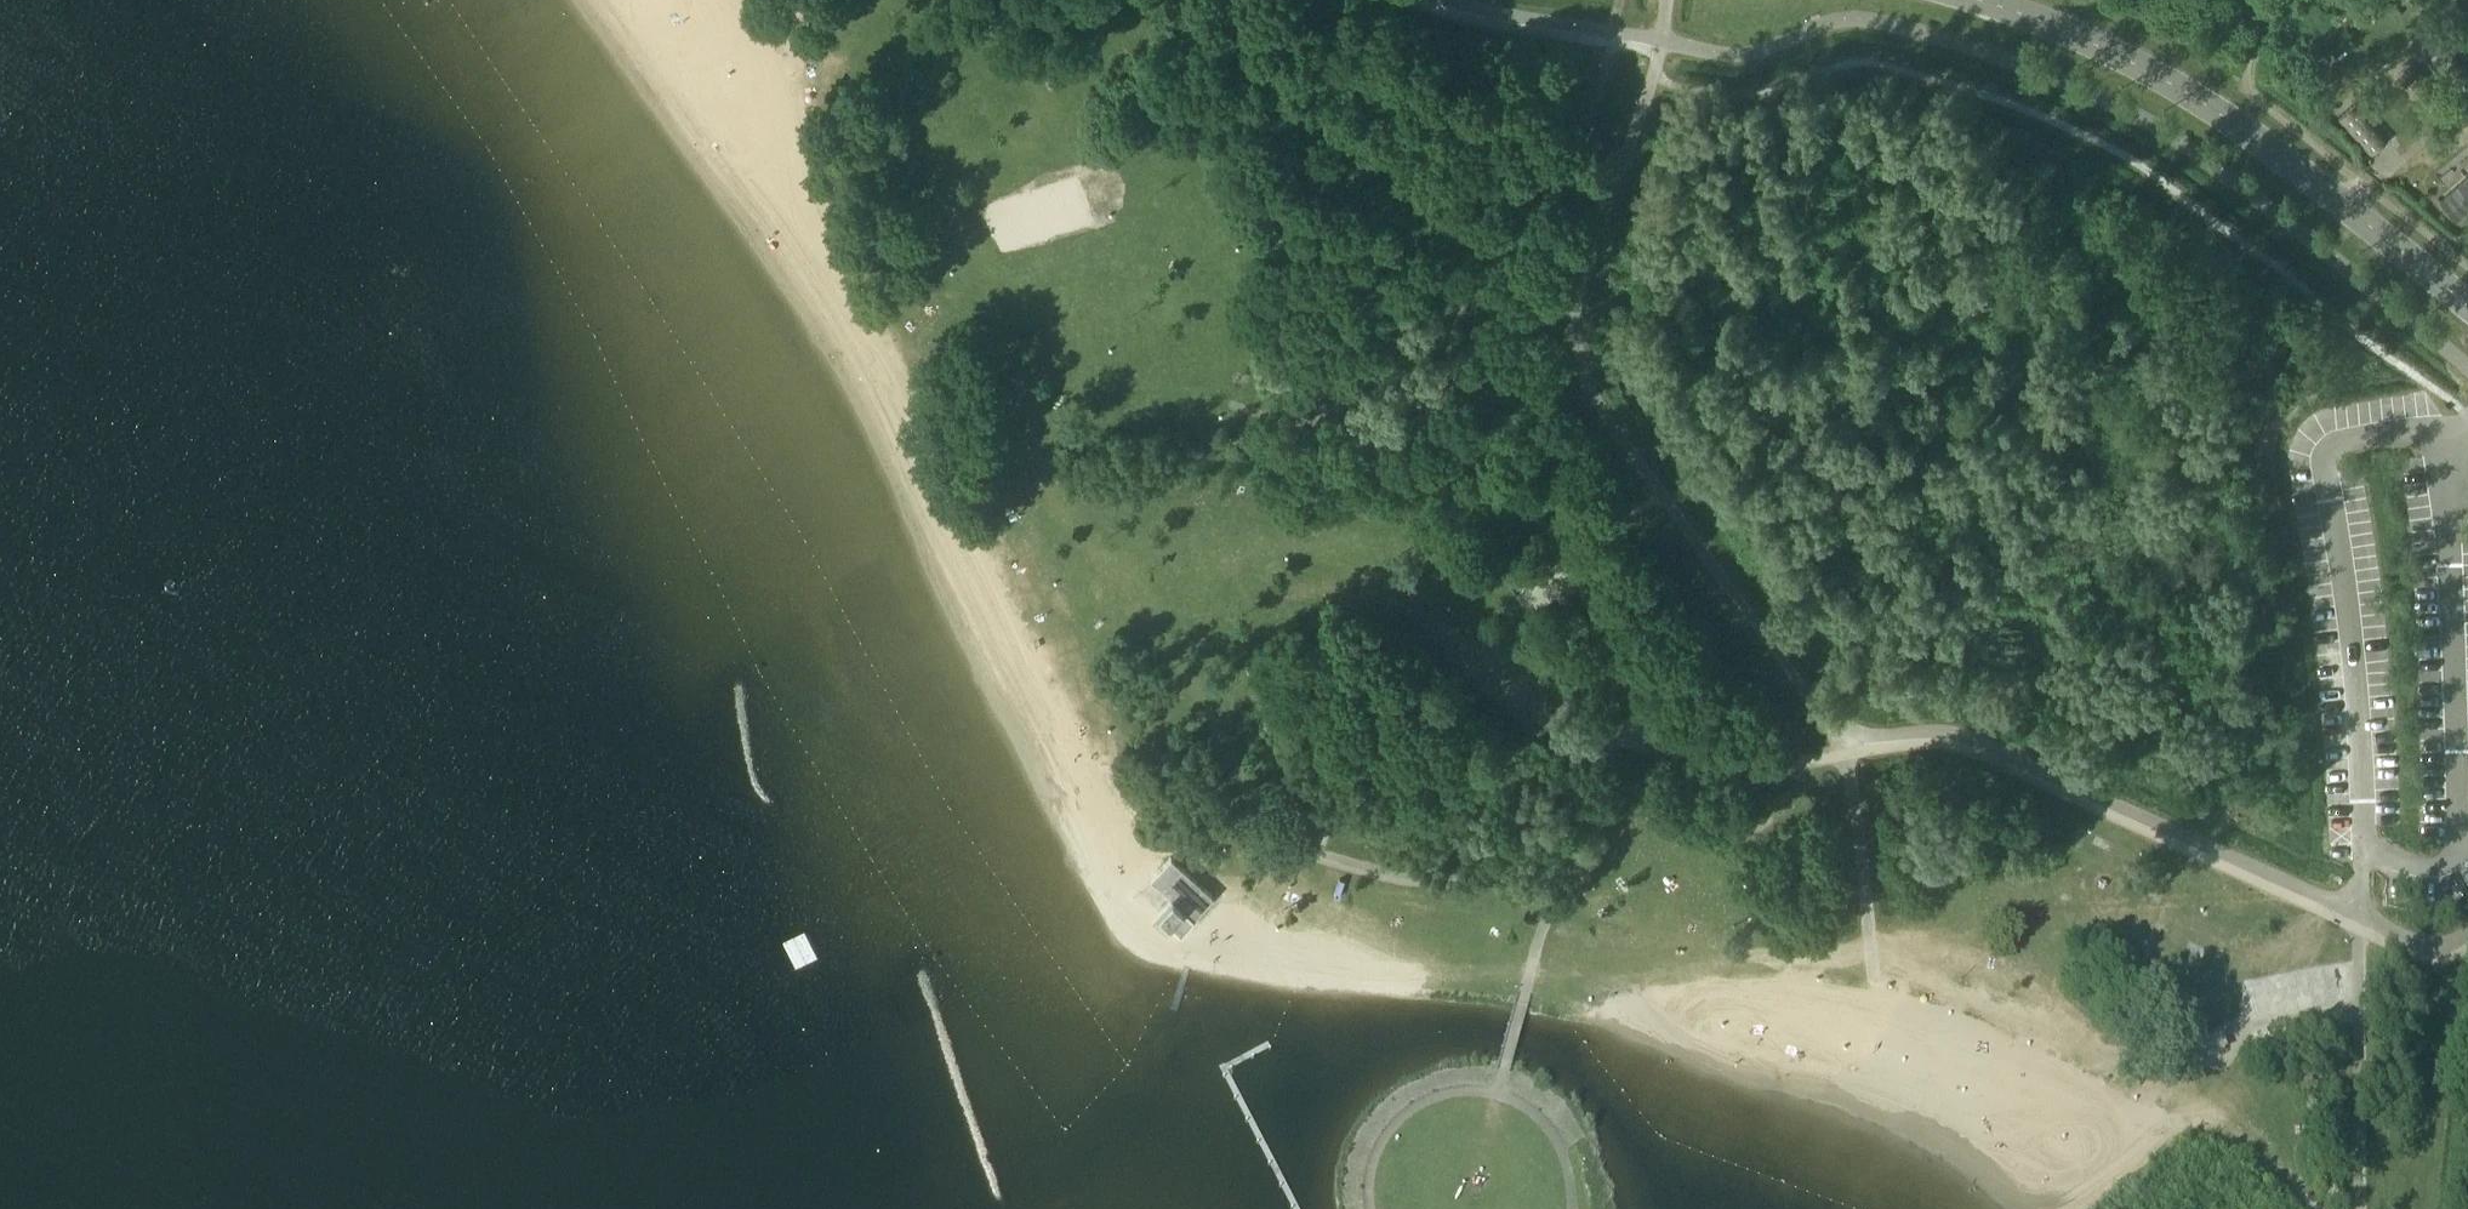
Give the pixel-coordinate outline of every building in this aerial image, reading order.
[(2440,199),(2456,218),(2467,208),(2467,175),(2440,199)] [(1321,828),(1303,822),(1298,835),(1316,841),(1321,828)] [(1181,933),(1213,897),(1201,886),(1194,879),(1180,866),(1172,859),(1171,858),(1150,879),(1172,899),(1159,913),(1180,933),(1181,933)] [(2220,1036),(2202,1043),(2208,1056),(2226,1049),(2220,1036)]
